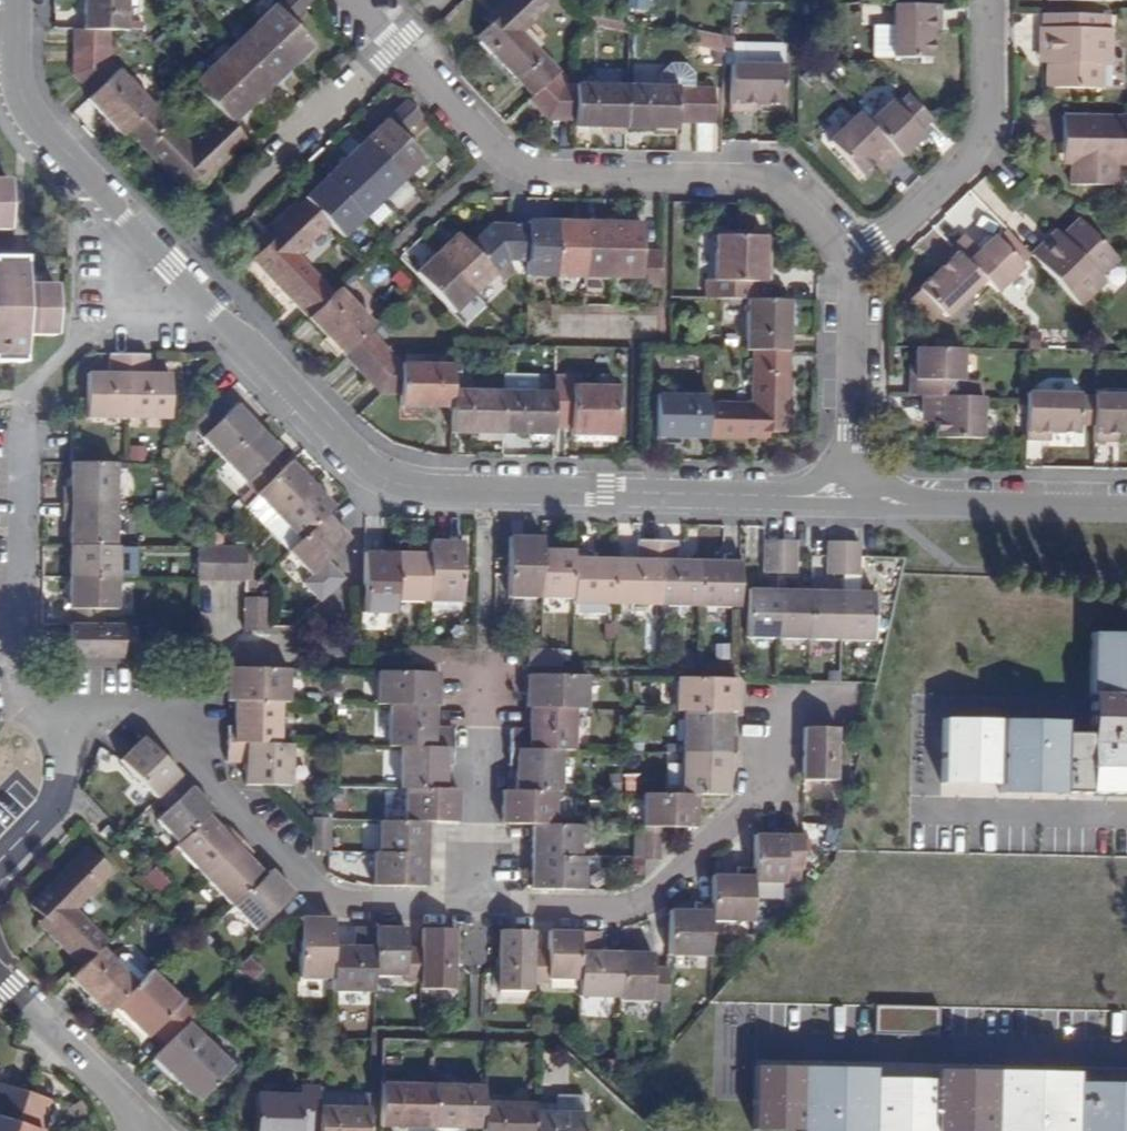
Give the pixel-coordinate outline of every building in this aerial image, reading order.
[(111,28),(127,27),(128,0),(84,0),(84,27),(111,28)] [(294,63),(315,43),(291,18),(311,0),(279,0),(255,23),(294,63)] [(554,74),(557,71),(521,32),(552,2),(551,0),(503,0),(495,7),(500,13),(477,36),(532,94),(554,74)] [(932,54),(933,37),(933,28),(941,27),(941,5),(894,4),(894,54),(932,54)] [(1052,68),(1052,88),(1099,88),(1099,59),(1106,59),(1107,25),(1089,25),(1089,13),(1047,13),(1047,25),(1041,25),(1041,58),(1052,59),(1052,68)] [(234,43),(273,83),(294,63),(255,23),(234,43)] [(74,46),(110,47),(111,28),(84,27),(76,27),(74,46)] [(697,45),(731,48),(732,34),(698,31),(697,45)] [(273,83),(234,43),(214,62),(253,103),(273,83)] [(74,46),(73,73),(109,58),(110,47),(74,46)] [(91,93),(117,67),(109,58),(73,73),(91,93)] [(1041,68),(1052,68),(1052,59),(1041,58),(1041,68)] [(223,111),(233,122),(253,103),(214,62),(194,81),(223,111)] [(117,67),(91,93),(86,98),(121,135),(127,130),(153,104),(117,67)] [(783,107),(783,67),(730,67),(729,115),(755,115),(756,107),(783,107)] [(547,120),(562,83),(554,74),(532,94),(528,99),(547,120)] [(573,121),(574,83),(562,83),(547,120),(573,121)] [(626,84),(574,83),(573,121),(573,127),(626,128),(626,84)] [(626,84),(626,128),(676,130),(677,123),(677,86),(626,84)] [(677,123),(696,123),(696,85),(677,86),(677,123)] [(713,86),(696,85),(696,123),(712,124),(713,86)] [(867,121),(901,157),(926,133),(922,127),(930,121),(903,93),(896,100),(893,97),(867,121)] [(401,135),(421,115),(406,99),(386,118),(366,138),(404,177),(423,158),(401,135)] [(233,122),(223,111),(189,143),(153,104),(127,130),(182,187),(209,163),(215,169),(248,138),(233,122)] [(883,173),(901,157),(867,121),(859,113),(831,140),(860,170),(867,164),(871,160),(883,173)] [(1068,171),(1068,178),(1118,179),(1119,161),(1126,161),(1126,116),(1062,115),(1062,161),(1068,160),(1068,171)] [(404,177),(366,138),(346,157),(383,196),(404,177)] [(362,216),(383,196),(346,157),(325,177),(362,216)] [(871,160),(867,164),(879,177),(883,173),(871,160)] [(341,236),(362,216),(325,177),(304,197),(328,223),(341,236)] [(256,254),(312,312),(338,287),(301,249),(328,223),(304,197),(269,230),(274,235),(256,254)] [(1054,229),(1028,253),(1076,304),(1102,278),(1097,272),(1114,256),(1078,218),(1066,229),(1060,235),(1054,229)] [(524,275),(553,276),(555,220),(525,219),(525,224),(507,223),(507,261),(525,262),(524,275)] [(583,221),(555,220),(553,276),(581,277),(583,221)] [(583,221),(581,277),(610,278),(612,222),(583,221)] [(612,222),(610,278),(638,279),(638,288),(659,288),(660,251),(640,250),(640,223),(612,222)] [(475,291),(507,261),(507,223),(488,223),(467,243),(455,231),(436,250),(475,291)] [(1054,229),(1060,235),(1066,229),(1060,223),(1054,229)] [(950,245),(983,280),(994,292),(1022,265),(993,235),(978,248),(963,233),(950,245)] [(742,299),(754,299),(755,281),(761,281),(762,236),(713,234),(712,279),(703,280),(702,298),(742,299)] [(19,349),(19,319),(51,319),(51,270),(19,270),(19,243),(0,243),(0,348),(19,349)] [(983,280),(950,245),(935,259),(940,266),(934,272),(917,288),(940,311),(944,316),(983,280)] [(454,311),(475,291),(436,250),(415,269),(454,311)] [(935,259),(928,265),(934,272),(940,266),(935,259)] [(346,349),(369,327),(378,319),(343,282),(338,287),(312,312),(346,349)] [(930,320),(940,311),(917,288),(907,297),(930,320)] [(742,349),(749,349),(786,349),(787,300),(754,299),(742,299),(742,349)] [(355,366),(381,340),(369,327),(346,349),(342,352),(355,366)] [(366,378),(393,353),(381,340),(355,366),(366,378)] [(923,382),(922,395),(960,396),(960,383),(966,383),(966,347),(918,346),(917,366),(917,383),(923,382)] [(707,400),(706,437),(748,437),(748,430),(785,431),(786,349),(749,349),(749,401),(707,400)] [(88,415),(128,416),(129,352),(111,352),(111,371),(88,371),(88,415)] [(129,352),(128,416),(171,417),(172,372),(149,372),(148,352),(129,352)] [(380,393),(400,394),(402,362),(393,353),(366,378),(380,393)] [(402,362),(400,394),(401,406),(452,407),(453,388),(453,363),(402,362)] [(917,366),(911,366),(910,395),(922,395),(923,382),(917,383),(917,366)] [(555,390),(554,427),(571,427),(571,434),(616,435),(617,384),(571,383),(572,375),(555,375),(555,390)] [(502,432),(503,389),(453,388),(452,407),(451,431),(502,432)] [(554,427),(555,390),(503,389),(502,432),(554,433),(554,427)] [(654,435),(706,437),(707,400),(707,393),(655,392),(654,435)] [(1073,401),(1073,393),(1024,392),(1024,398),(1023,438),(1046,439),(1046,432),(1073,433),(1073,424),(1073,401)] [(1090,394),(1090,401),(1090,424),(1089,440),(1112,441),(1121,441),(1122,432),(1126,432),(1126,394),(1090,394)] [(960,396),(922,395),(922,418),(939,418),(939,425),(938,435),(982,436),(983,397),(960,396)] [(222,459),(256,426),(235,404),(226,413),(214,401),(189,425),(222,459)] [(1090,401),(1073,401),(1073,424),(1090,424),(1090,401)] [(254,493),(279,469),(269,458),(278,449),(256,426),(222,459),(254,493)] [(61,501),(117,502),(118,460),(72,459),(71,483),(62,484),(61,501)] [(289,459),(279,469),(254,493),(276,516),(311,483),(289,459)] [(332,505),(311,483),(276,516),(297,539),(326,511),(332,505)] [(70,516),(69,543),(116,544),(117,502),(61,501),(61,516),(70,516)] [(349,536),(326,511),(297,539),(289,547),(312,572),(327,557),(349,536)] [(762,574),(778,574),(779,525),(763,524),(764,553),(762,574)] [(779,525),(778,574),(795,575),(795,553),(797,525),(779,525)] [(842,575),(843,526),(827,526),(827,554),(826,575),(842,575)] [(860,526),(843,526),(842,575),(860,576),(860,556),(860,526)] [(429,546),(428,593),(461,593),(461,571),(461,558),(461,535),(429,535),(429,546)] [(541,595),(542,546),(542,535),(509,535),(509,559),(508,573),(507,594),(541,595)] [(655,604),(656,538),(637,539),(636,560),(614,560),(614,603),(655,604)] [(697,604),(698,560),(677,560),(677,539),(656,538),(655,604),(697,604)] [(69,574),(120,575),(120,544),(116,544),(69,543),(69,574)] [(196,579),(213,579),(214,545),(196,544),(196,576),(196,579)] [(228,578),(228,545),(214,545),(213,579),(228,578)] [(228,545),(228,578),(246,578),(247,545),(228,545)] [(397,594),(397,545),(364,546),(364,580),(362,605),(396,605),(397,594)] [(428,593),(429,546),(397,545),(397,594),(428,593)] [(541,595),(572,595),(573,547),(542,546),(541,595)] [(573,547),(572,595),(572,603),(614,603),(614,560),(590,560),(590,547),(573,547)] [(698,560),(697,604),(738,605),(739,549),(724,550),(724,561),(698,560)] [(120,575),(69,574),(69,622),(106,622),(106,605),(119,605),(120,575)] [(777,636),(778,587),(747,586),(747,635),(777,636)] [(778,587),(777,636),(809,637),(810,587),(778,587)] [(841,588),(810,587),(809,637),(841,637),(841,588)] [(841,588),(841,637),(873,638),(874,589),(841,588)] [(243,631),(264,631),(264,599),(244,598),(244,608),(243,631)] [(122,623),(106,622),(69,622),(69,656),(122,657),(122,623)] [(932,720),(930,778),(985,780),(985,790),(1126,795),(1126,632),(1078,630),(1075,737),(1041,736),(1042,724),(932,720)] [(439,645),(428,645),(406,644),(405,662),(438,662),(439,645)] [(528,647),(527,664),(562,665),(562,648),(540,647),(528,647)] [(236,699),(276,700),(283,700),(283,667),(228,667),(227,699),(236,699)] [(391,702),(435,703),(438,703),(438,671),(380,669),(379,702),(391,702)] [(526,706),(530,706),(572,707),(586,707),(587,674),(527,672),(526,706)] [(679,710),(729,711),(736,711),(736,678),(673,676),(672,710),(679,710)] [(276,700),(236,699),(235,724),(227,724),(227,741),(275,742),(276,700)] [(390,745),(401,745),(454,746),(455,726),(435,726),(435,703),(391,702),(390,745)] [(570,748),(572,707),(530,706),(529,727),(509,727),(509,747),(560,748),(570,748)] [(728,736),(729,711),(679,710),(678,751),(736,752),(737,736),(728,736)] [(803,778),(836,780),(837,727),(803,726),(803,757),(803,767),(803,778)] [(156,794),(180,772),(143,733),(121,756),(156,794)] [(275,742),(227,741),(227,761),(246,761),(246,782),(266,783),(288,783),(290,743),(275,742)] [(454,746),(401,745),(399,786),(406,786),(445,787),(446,763),(454,763),(454,746)] [(560,748),(509,747),(509,765),(517,765),(517,788),(553,789),(559,790),(560,748)] [(678,751),(677,792),(697,793),(726,794),(727,769),(736,769),(736,752),(678,751)] [(212,807),(180,772),(156,794),(166,806),(158,814),(179,838),(206,812),(212,807)] [(405,819),(427,819),(457,820),(458,787),(445,787),(406,786),(405,819)] [(533,822),(553,822),(553,789),(517,788),(502,788),(502,821),(533,822)] [(642,825),(660,825),(697,825),(697,793),(677,792),(642,792),(642,825)] [(203,872),(241,837),(229,825),(224,831),(206,812),(179,838),(175,842),(203,872)] [(312,850),(328,850),(329,817),(329,815),(312,815),(311,838),(312,850)] [(380,819),(380,851),(427,851),(427,819),(405,819),(380,819)] [(579,823),(553,822),(533,822),(533,854),(578,855),(579,823)] [(660,859),(660,825),(642,825),(642,855),(642,858),(660,859)] [(754,846),(753,867),(753,879),(783,881),(784,867),(801,866),(800,833),(754,833),(754,846)] [(241,837),(203,872),(232,904),(264,873),(248,856),(254,850),(241,837)] [(83,966),(101,948),(109,940),(77,909),(113,872),(87,847),(31,904),(55,928),(50,935),(83,966)] [(427,885),(427,851),(380,851),(373,851),(373,884),(427,885)] [(578,855),(533,854),(532,888),(584,889),(585,855),(578,855)] [(156,867),(147,880),(165,892),(174,879),(156,867)] [(270,867),(264,873),(232,904),(264,939),(280,923),(270,912),(292,891),(270,867)] [(753,919),(753,879),(753,867),(737,867),(737,876),(711,875),(710,901),(709,919),(753,919)] [(709,956),(709,919),(710,901),(694,901),(693,910),(668,908),(668,921),(667,954),(709,956)] [(298,975),(331,975),(331,948),(332,924),(332,915),(300,914),(299,917),(297,923),(298,975)] [(355,948),(331,948),(331,975),(330,993),(372,994),(372,978),(373,925),(355,924),(355,948)] [(404,926),(373,925),(372,978),(407,978),(407,985),(419,985),(420,946),(405,947),(404,926)] [(420,926),(420,946),(419,985),(419,995),(453,995),(454,965),(454,952),(455,927),(420,926)] [(530,985),(531,948),(531,929),(499,928),(499,995),(530,996),(530,985)] [(548,948),(531,948),(530,985),(544,986),(544,980),(578,981),(579,930),(548,929),(548,948)] [(577,996),(619,997),(619,954),(597,954),(597,930),(579,930),(578,981),(577,996)] [(116,1006),(138,983),(101,948),(83,966),(71,978),(108,1014),(116,1006)] [(619,954),(619,997),(619,1001),(666,1002),(667,966),(652,966),(652,954),(619,954)] [(166,1046),(189,1022),(203,1009),(188,995),(182,1001),(151,970),(138,983),(116,1006),(148,1038),(154,1033),(166,1046)] [(189,1022),(166,1046),(154,1059),(198,1102),(233,1066),(189,1022)] [(916,1063),(865,1064),(865,1075),(916,1075),(916,1063)] [(742,1065),(741,1128),(789,1128),(789,1130),(1126,1130),(1126,1082),(1062,1081),(1062,1067),(919,1065),(919,1078),(864,1077),(864,1067),(742,1065)] [(27,1092),(0,1083),(0,1130),(14,1130),(27,1092)] [(432,1126),(432,1083),(381,1083),(381,1125),(432,1126)] [(484,1085),(432,1083),(432,1126),(483,1127),(484,1101),(484,1085)] [(320,1107),(320,1086),(300,1086),(301,1095),(256,1093),(255,1130),(319,1130),(320,1107)] [(53,1101),(27,1092),(14,1130),(43,1130),(53,1101)] [(535,1111),(535,1103),(484,1101),(483,1127),(483,1130),(534,1130),(535,1111)] [(320,1107),(319,1130),(370,1130),(370,1108),(320,1107)] [(534,1130),(585,1130),(586,1112),(535,1111),(534,1130)]
